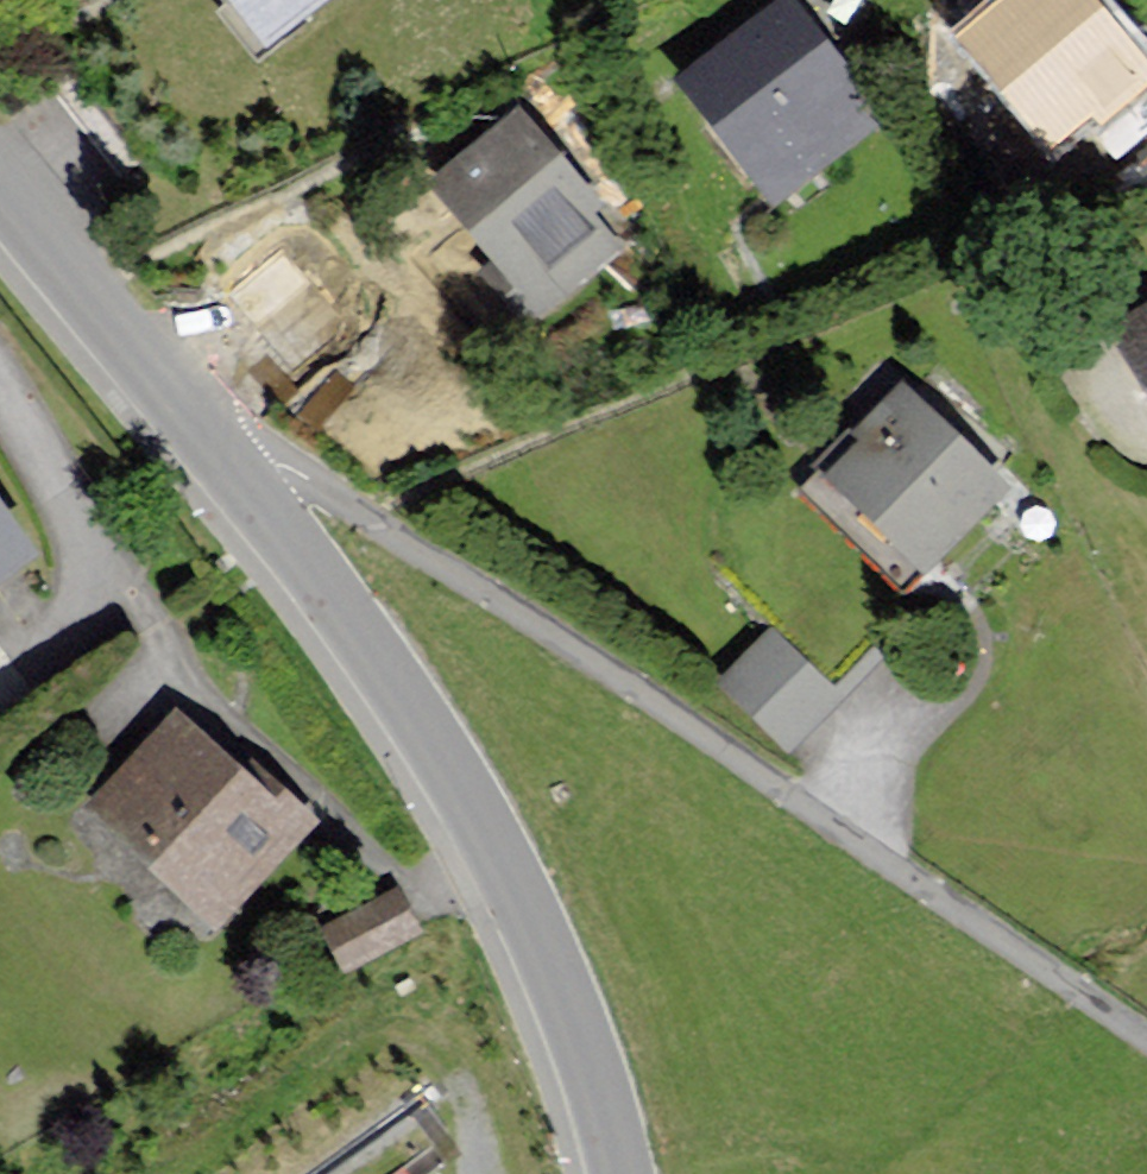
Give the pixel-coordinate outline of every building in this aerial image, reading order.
[(266,42),(321,0),(234,0),(266,42)] [(970,36),(1054,137),(1135,70),(1076,0),(1013,0),(970,36)] [(786,4),(685,78),(771,194),(872,121),(786,4)] [(516,120),(435,187),(539,310),(619,243),(516,120)] [(1118,324),(1146,376),(1146,308),(1118,324)] [(899,389),(825,466),(925,561),(999,483),(899,389)] [(23,546),(0,515),(0,563),(23,546)] [(835,695),(768,635),(724,684),(791,744),(835,695)] [(174,714),(96,807),(228,916),(305,823),(174,714)] [(328,929),(346,965),(413,931),(394,895),(328,929)]
